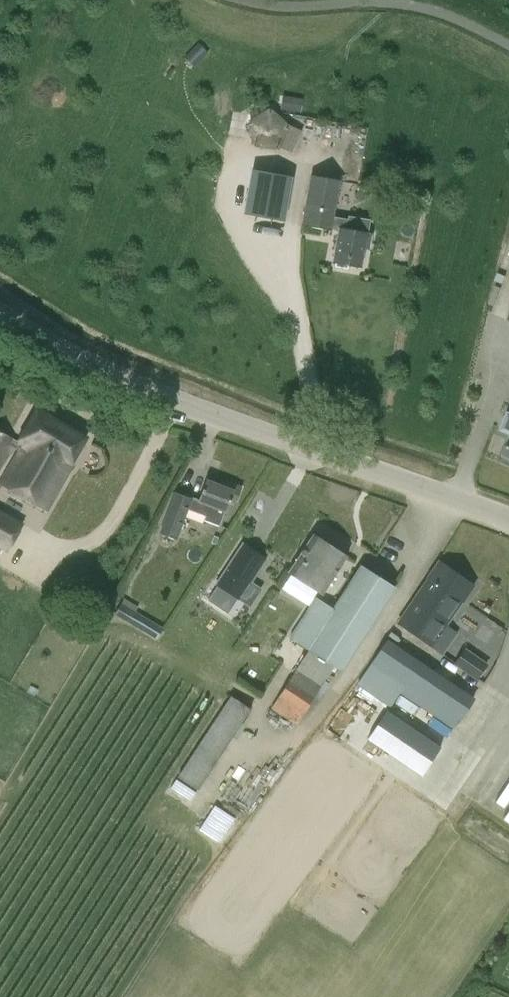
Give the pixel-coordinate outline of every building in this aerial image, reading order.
[(282,99),(281,110),(301,114),(303,102),(282,99)] [(246,120),(250,147),(278,152),(280,148),(292,154),(302,132),(290,125),(269,107),(268,108),(246,120)] [(291,177),(250,170),(243,213),(283,221),(291,177)] [(300,225),(330,229),(333,218),(340,180),(309,175),(300,225)] [(370,235),(366,234),(368,221),(347,217),(346,220),(333,218),(330,229),(338,230),(332,261),(336,262),(335,266),(345,268),(346,264),(360,267),(363,248),(367,248),(370,235)] [(35,409),(17,441),(0,431),(0,467),(11,448),(17,452),(0,482),(0,485),(46,511),(73,464),(70,462),(85,437),(35,409)] [(500,431),(508,434),(508,413),(507,412),(500,431)] [(218,525),(224,511),(225,511),(225,512),(229,502),(235,504),(241,488),(220,480),(218,485),(205,480),(198,500),(190,496),(177,492),(160,534),(176,539),(188,509),(204,516),(203,519),(218,525)] [(2,550),(6,553),(23,524),(0,510),(0,549),(2,550)] [(321,595),(346,556),(312,534),(286,572),(321,595)] [(242,543),(215,583),(217,584),(237,597),(238,598),(249,605),(260,588),(249,582),(265,558),(242,543)] [(437,561),(426,578),(427,579),(396,623),(442,655),(456,634),(445,626),(472,586),(437,561)] [(307,650),(270,708),(296,725),(333,667),(341,672),(395,588),(359,564),(332,608),(314,597),(287,639),(307,650)] [(163,628),(145,617),(138,629),(156,640),(163,628)] [(452,730),(473,699),(385,639),(356,684),(391,708),(400,693),(431,714),(452,730)] [(488,663),(466,648),(455,663),(477,679),(488,663)] [(229,694),(177,777),(198,789),(249,707),(229,694)] [(499,821),(508,827),(508,805),(499,821)]
